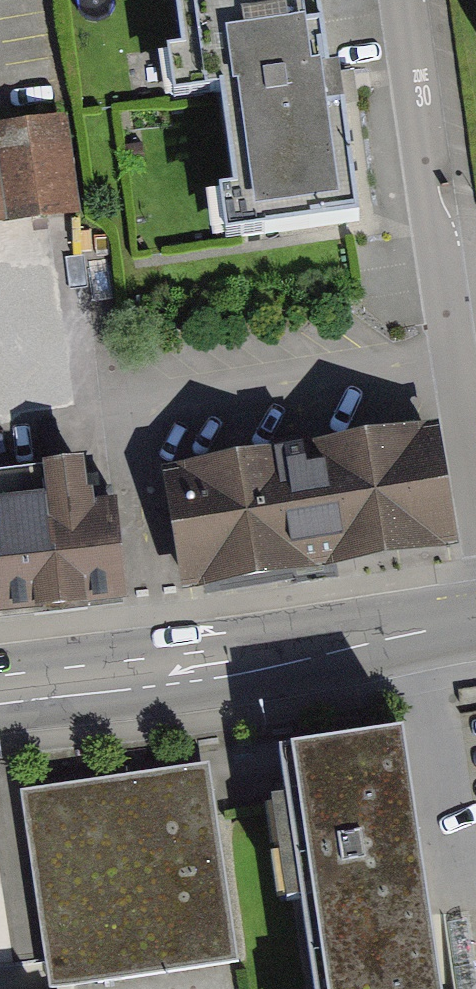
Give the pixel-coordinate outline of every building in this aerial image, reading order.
[(166,2),(177,106),(204,103),(221,246),(352,232),(326,0),(180,0),(166,2)] [(0,110),(0,215),(78,212),(72,106),(0,110)] [(443,430),(180,468),(198,592),(461,555),(443,430)] [(24,469),(28,508),(0,511),(0,542),(7,611),(136,597),(126,505),(105,508),(100,461),(24,469)] [(308,964),(434,945),(403,739),(277,757),(308,964)] [(210,757),(20,784),(49,982),(238,955),(210,757)] [(434,945),(308,964),(311,988),(440,988),(434,945)]
